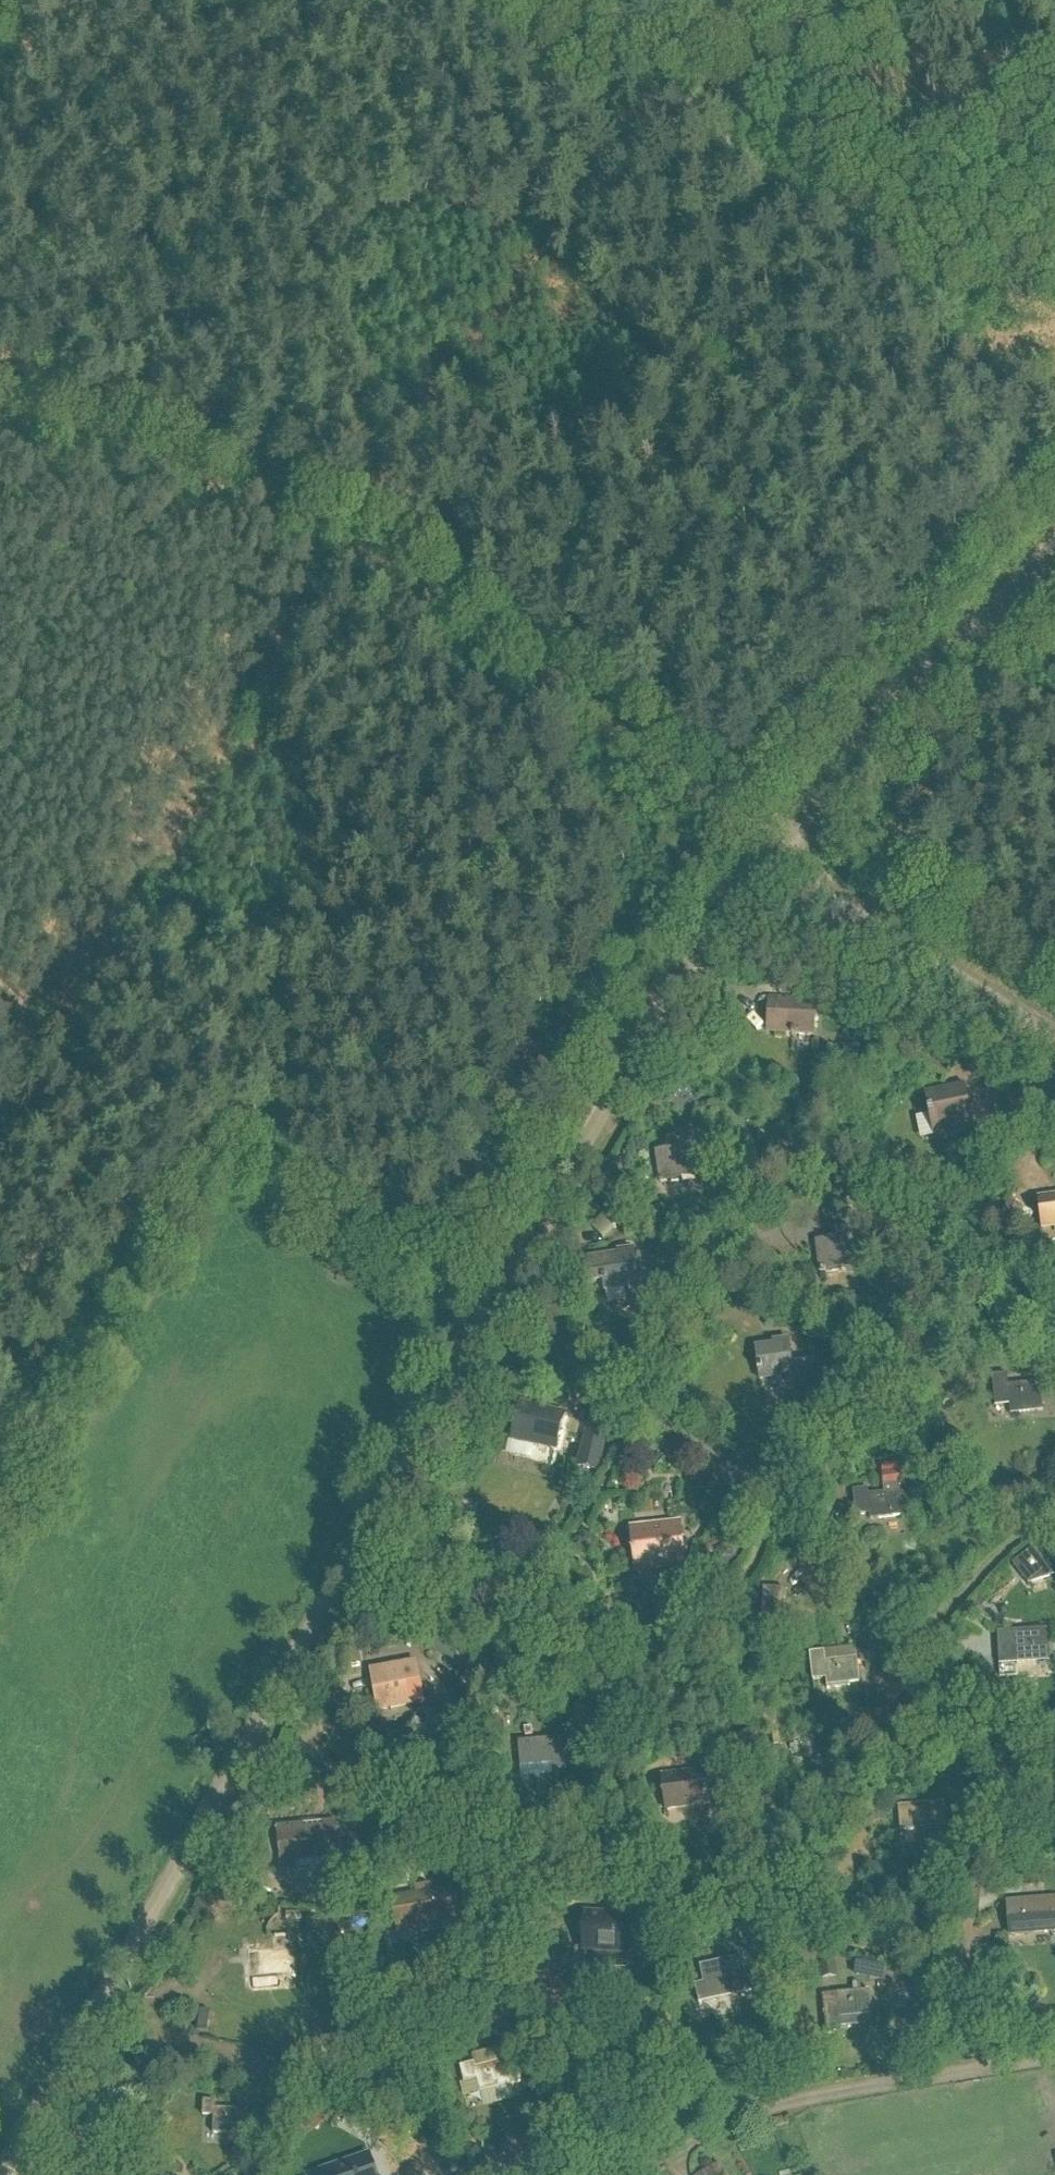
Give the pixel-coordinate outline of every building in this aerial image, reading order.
[(768,999),(767,1018),(775,1018),(774,1037),(815,1039),(817,1002),(768,999)] [(935,1138),(975,1130),(965,1085),(936,1091),(925,1093),(935,1138)] [(661,1186),(696,1181),(690,1140),(668,1143),(670,1151),(657,1153),(661,1186)] [(731,1143),(721,1158),(733,1166),(743,1152),(731,1143)] [(1054,1230),(1054,1198),(1039,1200),(1043,1231),(1054,1230)] [(1022,1239),(1034,1215),(1007,1201),(995,1225),(1022,1239)] [(874,1202),(846,1205),(848,1222),(876,1218),(874,1202)] [(834,1213),(823,1214),(824,1224),(836,1223),(834,1213)] [(821,1275),(855,1271),(850,1230),(837,1232),(838,1240),(817,1243),(821,1275)] [(637,1279),(633,1252),(618,1254),(619,1257),(586,1262),(589,1285),(604,1283),(605,1293),(626,1290),(625,1287),(638,1285),(639,1293),(648,1291),(646,1277),(637,1279)] [(569,1305),(587,1301),(585,1290),(567,1293),(569,1305)] [(792,1367),(789,1342),(774,1344),(774,1347),(756,1350),(761,1382),(781,1379),(780,1375),(793,1374),(794,1382),(818,1379),(816,1364),(792,1367)] [(836,1355),(834,1367),(848,1370),(851,1357),(836,1355)] [(1009,1388),(1008,1376),(993,1378),(996,1408),(1010,1407),(1011,1416),(1043,1413),(1040,1384),(1009,1388)] [(556,1452),(565,1418),(522,1408),(514,1442),(556,1452)] [(600,1474),(611,1429),(589,1424),(579,1469),(600,1474)] [(870,1516),(871,1522),(903,1518),(899,1487),(907,1486),(904,1458),(881,1461),(885,1495),(869,1497),(868,1491),(853,1492),(856,1518),(870,1516)] [(459,1508),(447,1517),(457,1530),(469,1522),(459,1508)] [(650,1535),(649,1527),(630,1530),(634,1565),(636,1574),(676,1569),(675,1564),(685,1563),(682,1532),(650,1535)] [(1033,1550),(1013,1567),(1028,1586),(1054,1577),(1033,1550)] [(764,1590),(761,1629),(783,1631),(786,1591),(764,1590)] [(850,1610),(844,1617),(855,1626),(861,1619),(850,1610)] [(1017,1640),(1016,1633),(998,1634),(1000,1666),(1050,1664),(1048,1639),(1017,1640)] [(826,1663),(825,1653),(810,1655),(813,1682),(827,1680),(828,1691),(850,1688),(850,1686),(860,1684),(857,1660),(826,1663)] [(378,1712),(411,1706),(409,1696),(422,1694),(417,1665),(371,1673),(378,1712)] [(571,1770),(568,1739),(519,1744),(521,1768),(553,1766),(553,1772),(571,1770)] [(710,1806),(706,1773),(680,1777),(680,1775),(663,1777),(667,1812),(710,1806)] [(901,1833),(948,1828),(945,1804),(898,1808),(901,1833)] [(758,1820),(756,1834),(769,1835),(770,1821),(758,1820)] [(337,1823),(323,1824),(277,1828),(281,1872),(296,1870),(295,1861),(340,1857),(337,1823)] [(434,1898),(432,1889),(429,1887),(419,1888),(417,1891),(418,1896),(395,1900),(401,1934),(460,1924),(455,1894),(434,1898)] [(1045,1934),(1045,1928),(1054,1927),(1054,1904),(1009,1908),(1011,1937),(1045,1934)] [(302,1913),(287,1914),(288,1923),(303,1922),(302,1913)] [(628,1953),(630,1919),(588,1916),(588,1931),(583,1931),(582,1949),(587,1949),(587,1951),(628,1953)] [(250,1977),(292,1974),(290,1937),(276,1938),(276,1951),(248,1953),(250,1977)] [(748,1985),(744,1963),(702,1971),(705,1988),(696,1989),(700,2008),(761,1998),(758,1983),(748,1985)] [(824,1983),(839,1979),(835,1965),(820,1970),(824,1983)] [(827,2036),(842,2034),(840,2020),(872,2017),(870,1992),(837,1995),(838,2004),(824,2005),(827,2036)] [(202,2012),(197,2031),(206,2033),(211,2014),(202,2012)] [(513,2086),(507,2062),(476,2070),(475,2065),(461,2068),(465,2084),(478,2081),(481,2094),(513,2086)] [(354,2101),(346,2117),(369,2129),(377,2114),(354,2101)] [(246,2137),(248,2112),(216,2110),(216,2103),(204,2102),(203,2117),(215,2118),(213,2146),(237,2148),(237,2136),(246,2137)] [(718,2167),(703,2174),(723,2174),(718,2167)]
